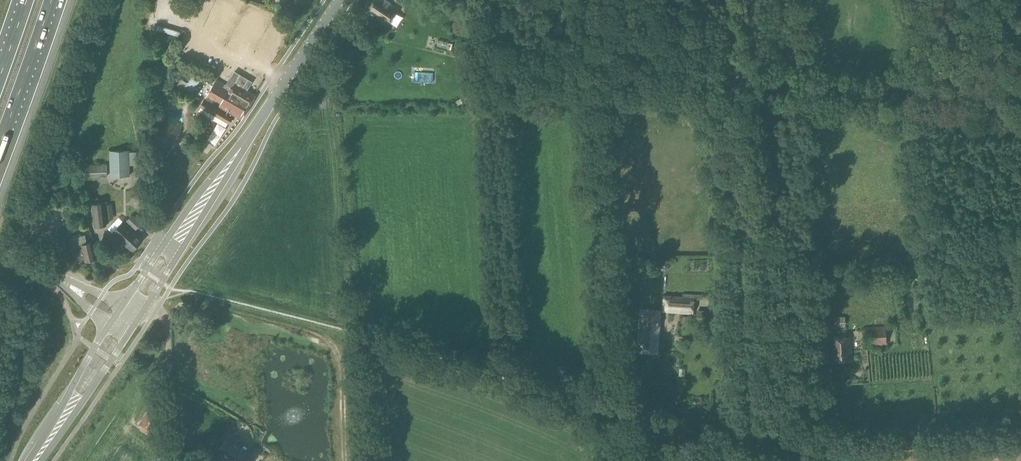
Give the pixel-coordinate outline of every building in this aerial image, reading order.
[(397,9),(384,0),(375,0),(367,12),(386,25),(397,9)] [(248,90),(253,82),(234,72),(227,85),(215,78),(204,97),(207,98),(205,100),(203,99),(198,106),(228,124),(233,116),(231,115),(232,113),(242,120),(256,95),(248,90)] [(221,121),(211,142),(219,146),(228,125),(221,121)] [(112,174),(131,173),(130,164),(130,151),(130,149),(111,150),(112,174)] [(86,173),(107,173),(107,165),(86,164),(86,173)] [(104,202),(92,204),(95,226),(107,225),(106,220),(113,219),(111,203),(105,203),(104,202)] [(136,229),(142,223),(133,215),(127,221),(136,229)] [(132,250),(143,239),(123,221),(113,232),(132,250)] [(61,248),(70,246),(67,231),(58,234),(61,248)] [(73,237),(70,238),(74,254),(76,254),(77,259),(85,257),(86,260),(96,258),(92,241),(87,242),(85,235),(82,236),(81,233),(73,235),(73,237)] [(695,313),(695,298),(665,296),(664,311),(695,313)] [(657,352),(660,310),(641,308),(638,351),(657,352)] [(716,325),(716,311),(699,310),(698,324),(716,325)] [(834,326),(845,326),(845,316),(833,316),(834,326)] [(867,345),(887,343),(886,326),(865,328),(867,345)] [(818,361),(826,361),(824,335),(817,335),(818,361)] [(850,337),(830,338),(831,360),(851,359),(850,337)] [(160,418),(149,411),(140,424),(151,431),(160,418)] [(250,453),(236,443),(239,439),(230,433),(218,450),(234,460),(245,460),(250,453)]
